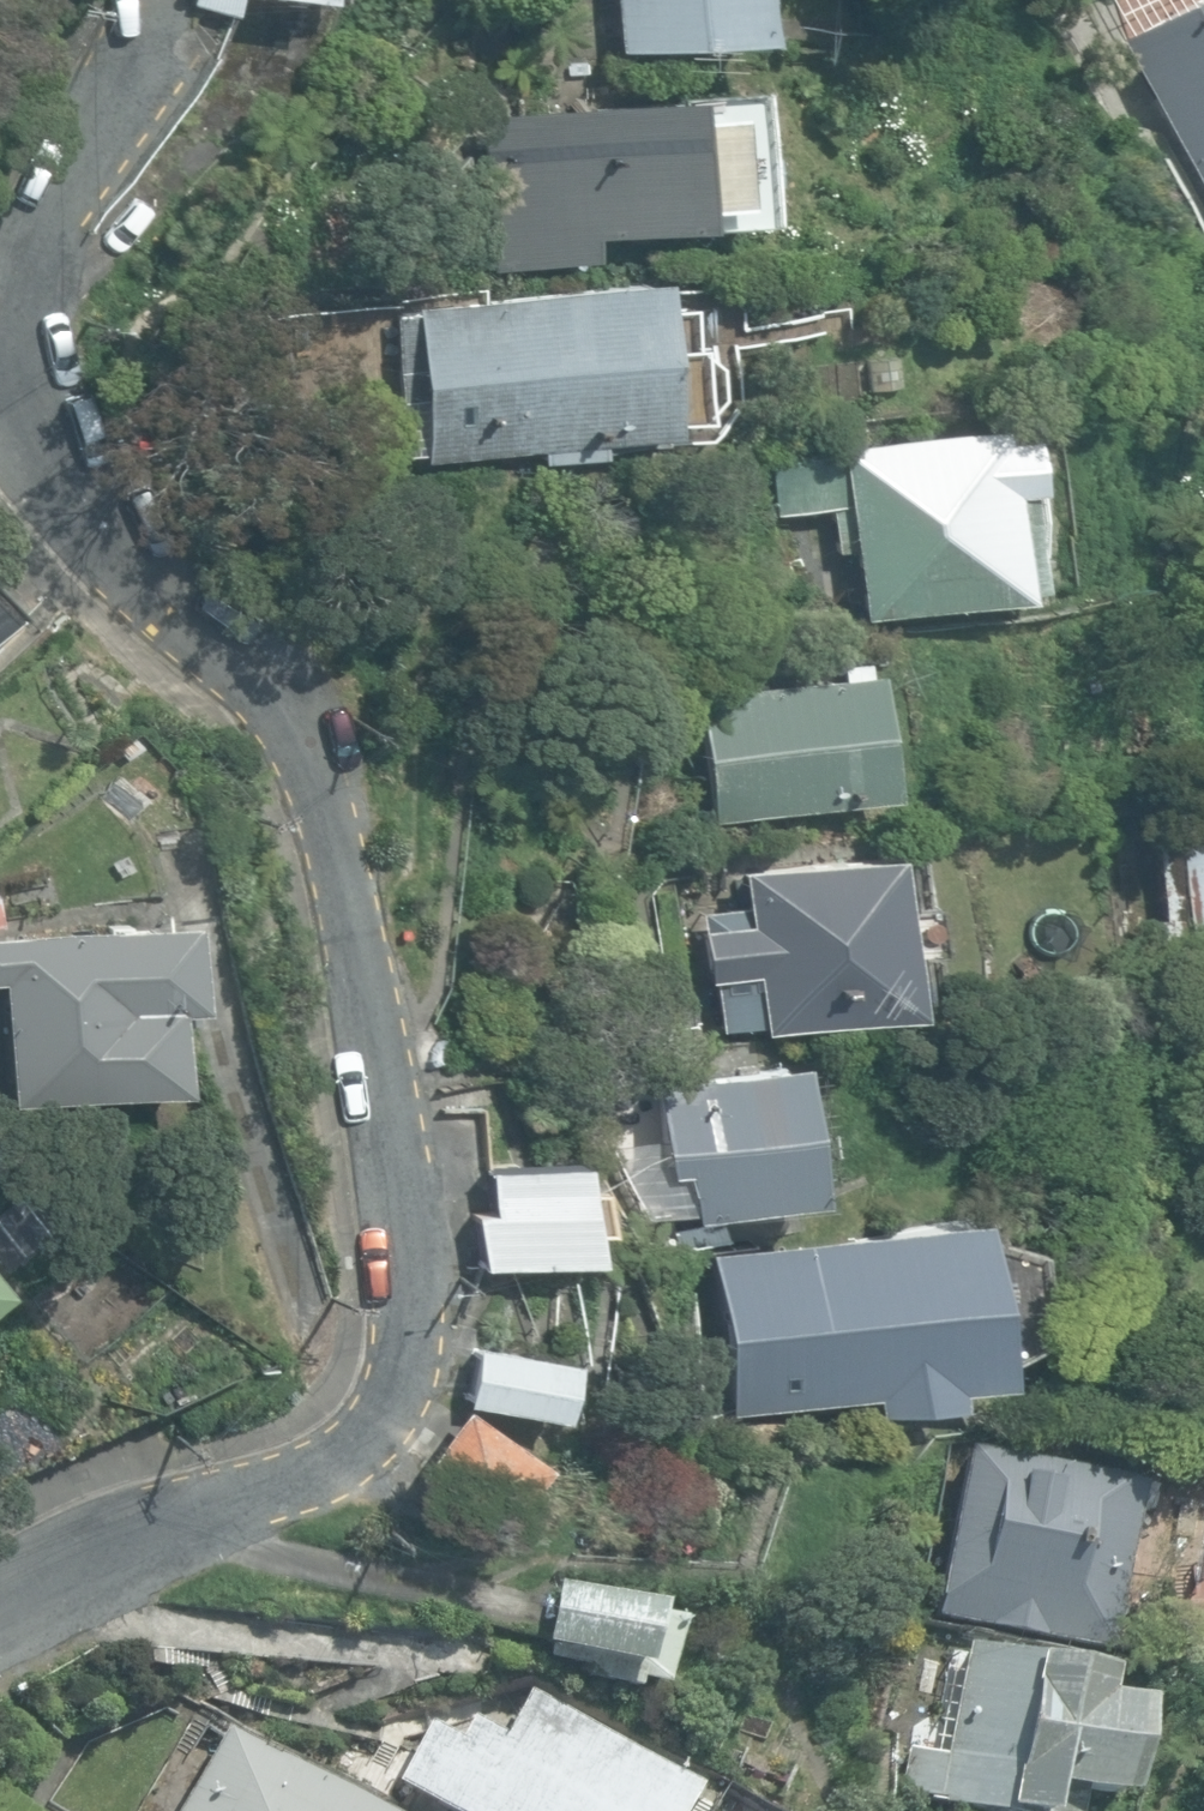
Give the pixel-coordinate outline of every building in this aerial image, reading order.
[(227,10),(229,0),(191,0),(190,2),(227,10)] [(612,47),(757,37),(754,0),(609,0),(612,47)] [(1203,195),(1203,0),(1185,0),(1118,36),(1203,195)] [(472,114),(490,270),(592,258),(589,233),(756,214),(741,84),(472,114)] [(419,428),(422,461),(537,448),(539,460),(598,453),(596,442),(660,435),(642,275),(404,301),(405,310),(388,312),(399,402),(392,403),(395,430),(419,428)] [(851,548),(859,613),(1016,592),(1015,586),(1031,583),(1017,484),(1025,483),(1018,433),(995,436),(994,425),(837,446),(838,450),(780,458),(787,509),(829,503),(836,550),(851,548)] [(27,615),(0,588),(0,642),(27,615)] [(692,697),(710,819),(887,792),(869,670),(692,697)] [(1185,966),(1203,963),(1203,830),(1153,837),(1164,917),(1150,920),(1156,965),(1185,961),(1185,966)] [(758,1032),(904,1011),(880,840),(730,862),(735,899),(690,906),(700,977),(708,975),(715,1026),(756,1020),(758,1032)] [(10,1103),(180,1089),(173,1006),(196,1004),(189,917),(0,933),(0,981),(10,1103)] [(676,1165),(683,1212),(807,1193),(787,1060),(646,1081),(659,1168),(676,1165)] [(470,1211),(476,1261),(574,1250),(564,1155),(478,1165),(483,1209),(470,1211)] [(706,1250),(729,1411),(868,1391),(870,1408),(947,1397),(945,1380),(989,1374),(966,1213),(706,1250)] [(154,1409),(114,1317),(0,1366),(0,1476),(154,1409)] [(464,1402),(551,1414),(559,1351),(472,1340),(464,1402)] [(416,1473),(489,1525),(536,1459),(463,1407),(416,1473)] [(933,1615),(1104,1649),(1137,1484),(965,1450),(933,1615)] [(581,1677),(635,1690),(637,1680),(662,1685),(678,1615),(554,1586),(538,1656),(584,1667),(581,1677)] [(893,1674),(926,1681),(936,1632),(902,1626),(893,1674)] [(982,1810),(1072,1810),(1076,1792),(1114,1799),(1131,1704),(1096,1697),(1100,1673),(961,1648),(947,1722),(935,1720),(929,1752),(903,1748),(895,1791),(937,1798),(936,1803),(982,1810)] [(688,1788),(526,1692),(499,1738),(468,1719),(456,1739),(428,1723),(392,1783),(439,1810),(675,1810),(688,1788)] [(222,1729),(173,1810),(360,1810),(222,1729)]
